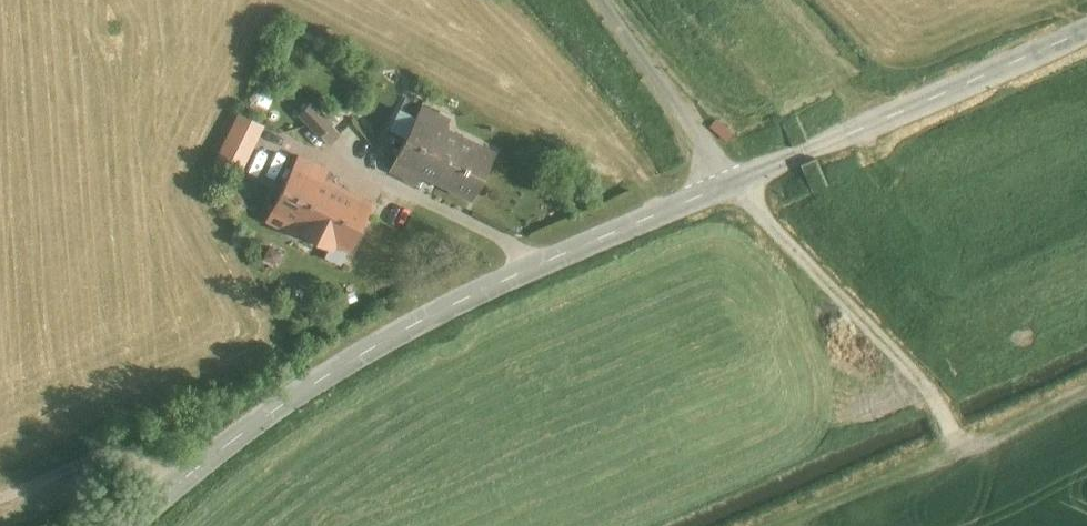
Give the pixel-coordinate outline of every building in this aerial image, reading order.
[(420,99),(405,131),(489,170),(499,148),(448,124),(453,114),(420,99)] [(320,104),(306,116),(326,140),(340,127),(320,104)] [(267,126),(243,114),(221,156),(245,168),(267,126)] [(489,170),(405,131),(391,162),(424,177),(427,170),(478,194),(489,170)] [(290,152),(261,215),(292,230),(296,220),(350,245),(371,198),(321,175),(325,168),(290,152)]
